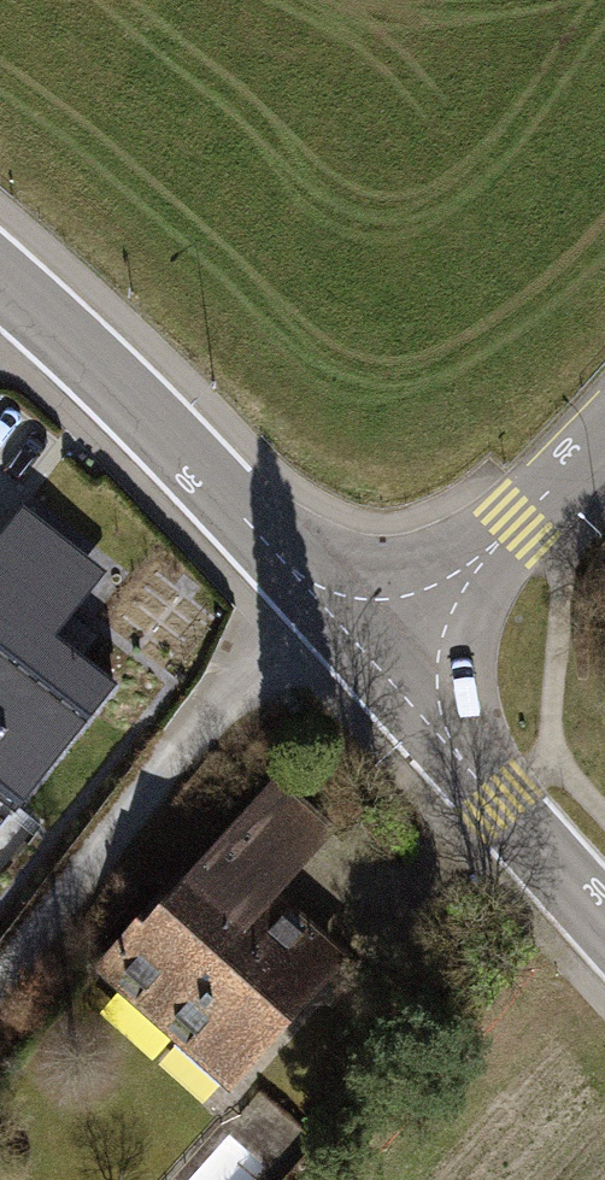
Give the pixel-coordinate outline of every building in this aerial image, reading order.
[(14,507),(0,524),(0,800),(17,814),(115,697),(46,640),(99,577),(14,507)] [(88,972),(223,1092),(339,963),(269,901),(334,829),(268,771),(88,972)]
